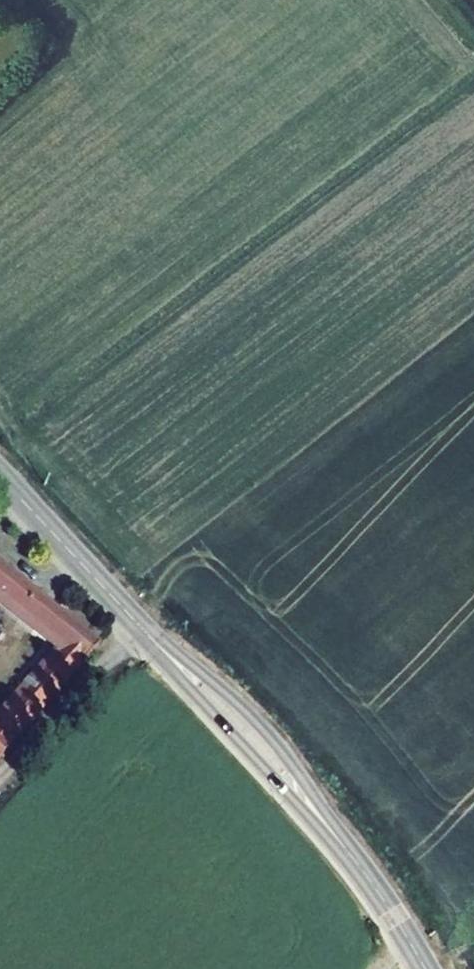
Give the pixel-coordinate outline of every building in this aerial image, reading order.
[(23,626),(41,603),(0,570),(0,607),(23,626)] [(53,613),(41,603),(23,626),(34,635),(53,613)] [(53,613),(34,635),(56,652),(0,719),(0,769),(100,651),(53,613)]
